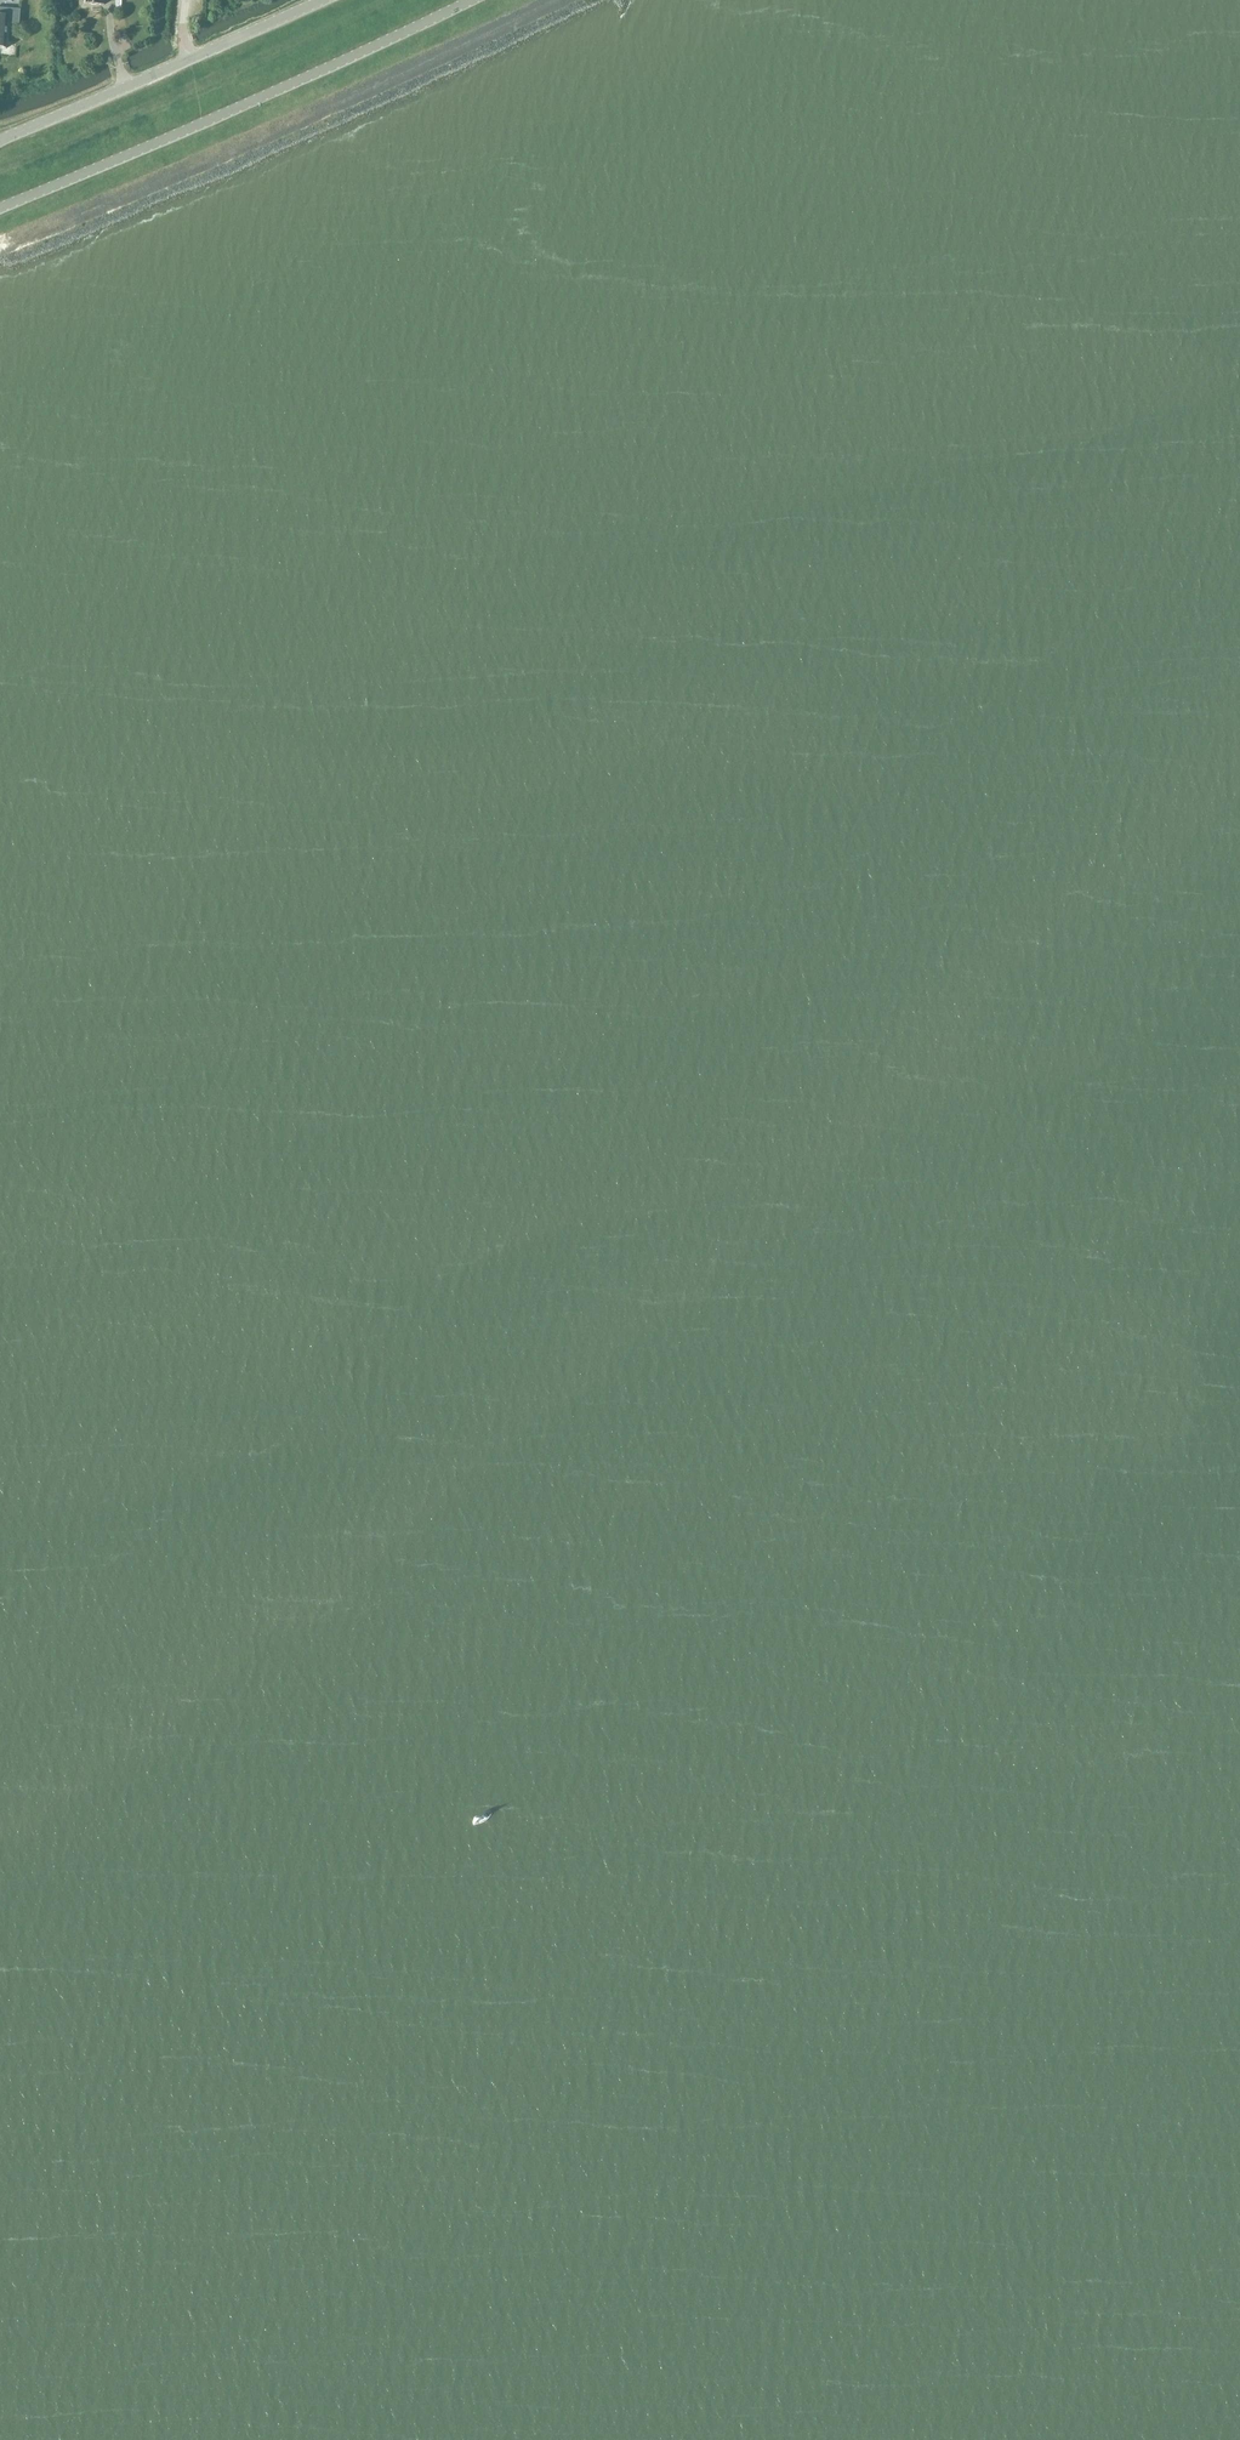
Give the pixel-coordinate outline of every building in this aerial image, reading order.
[(6,49),(8,24),(16,25),(16,14),(0,13),(0,48),(6,49)]
